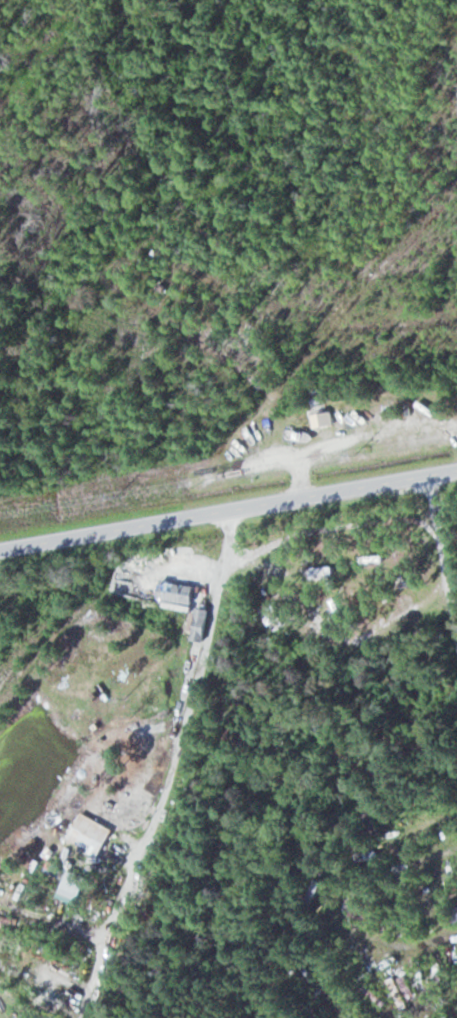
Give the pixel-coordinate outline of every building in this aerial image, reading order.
[(331,579),(331,567),(312,567),(312,579),(331,579)] [(94,844),(90,852),(99,857),(110,836),(80,819),(73,832),(94,844)] [(324,882),(317,878),(306,896),(313,900),(324,882)]
